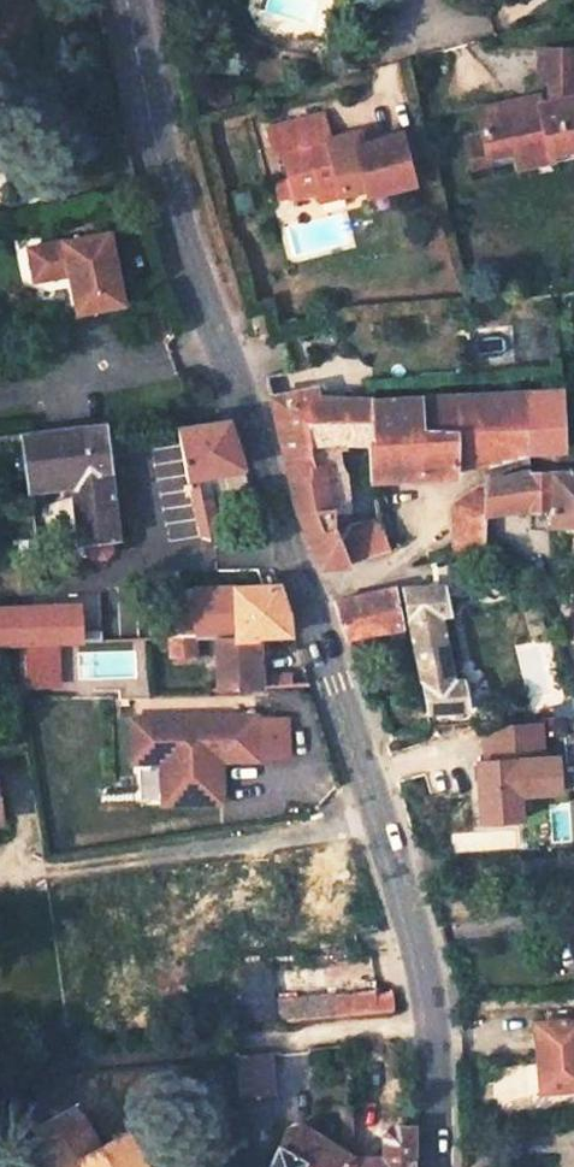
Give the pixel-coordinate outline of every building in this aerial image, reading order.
[(573,161),(573,89),(571,90),(571,74),(573,74),(573,51),(539,52),(540,83),(548,83),(550,104),(538,107),(478,120),(481,136),(466,139),(473,173),(512,165),(513,172),(573,161)] [(537,96),(476,108),(478,120),(538,107),(537,96)] [(327,140),(321,114),(311,117),(318,142),(327,140)] [(316,190),(338,185),(339,192),(340,194),(367,187),(369,194),(411,183),(399,135),(355,146),(331,153),(327,140),(318,142),(311,117),(267,129),(273,156),(284,153),(291,184),(280,187),(268,189),(271,201),(283,198),(294,196),(316,190)] [(318,197),(339,192),(338,185),(316,190),(318,197)] [(64,191),(55,192),(57,204),(66,202),(64,191)] [(109,231),(42,243),(49,277),(61,275),(59,265),(67,263),(76,312),(123,302),(109,231)] [(49,277),(42,243),(27,246),(34,280),(49,277)] [(313,388),(267,397),(286,481),(322,472),(334,517),(347,514),(346,473),(339,464),(338,444),(370,444),(370,402),(315,398),(313,388)] [(455,467),(483,465),(560,445),(557,393),(370,402),(370,444),(370,481),(455,477),(455,467)] [(243,470),(225,421),(180,428),(190,480),(206,476),(243,470)] [(29,487),(77,483),(82,539),(86,544),(87,553),(91,558),(103,556),(108,549),(116,549),(116,543),(117,543),(113,500),(106,425),(23,435),(29,487)] [(297,517),(318,569),(350,565),(334,517),(322,472),(286,481),(291,502),(293,506),(295,512),(297,517)] [(573,527),(573,475),(522,476),(483,487),(483,516),(544,507),(545,527),(573,527)] [(190,480),(193,502),(211,498),(206,476),(190,480)] [(483,487),(483,485),(455,504),(455,561),(482,558),(483,516),(483,487)] [(219,540),(211,498),(193,502),(200,538),(211,543),(219,540)] [(375,508),(347,514),(334,517),(350,565),(389,552),(375,508)] [(278,587),(192,591),(192,602),(176,602),(177,640),(192,639),(212,638),(255,636),(287,635),(286,614),(278,587)] [(452,682),(439,616),(448,616),(443,588),(435,588),(400,590),(425,713),(467,711),(462,682),(452,682)] [(392,592),(332,603),(342,641),(400,631),(392,592)] [(76,644),(74,608),(0,611),(0,647),(76,644)] [(258,677),(255,636),(212,638),(213,662),(214,691),(288,689),(290,689),(290,677),(258,677)] [(213,662),(212,638),(192,639),(193,659),(193,662),(213,662)] [(167,660),(193,659),(192,639),(177,640),(166,640),(167,660)] [(227,763),(292,761),(291,711),(128,716),(129,764),(161,763),(162,807),(229,805),(227,763)] [(525,799),(566,796),(563,753),(547,754),(545,723),(477,727),(483,825),(527,822),(525,799)] [(393,994),(360,997),(362,1012),(394,1009),(395,1009),(393,994)] [(360,997),(339,998),(340,1014),(346,1013),(362,1012),(360,997)] [(533,1026),(540,1090),(573,1087),(573,1022),(568,1022),(566,1012),(548,1014),(548,1024),(533,1026)] [(258,1022),(228,1025),(229,1059),(259,1056),(258,1022)] [(123,1136),(100,1148),(87,1128),(81,1117),(44,1137),(50,1148),(40,1154),(48,1166),(140,1166),(123,1136)] [(268,1166),(346,1166),(352,1158),(299,1125),(287,1127),(268,1166)] [(383,1157),(354,1159),(352,1158),(346,1166),(414,1166),(413,1128),(411,1128),(394,1128),(383,1138),(383,1157)]
